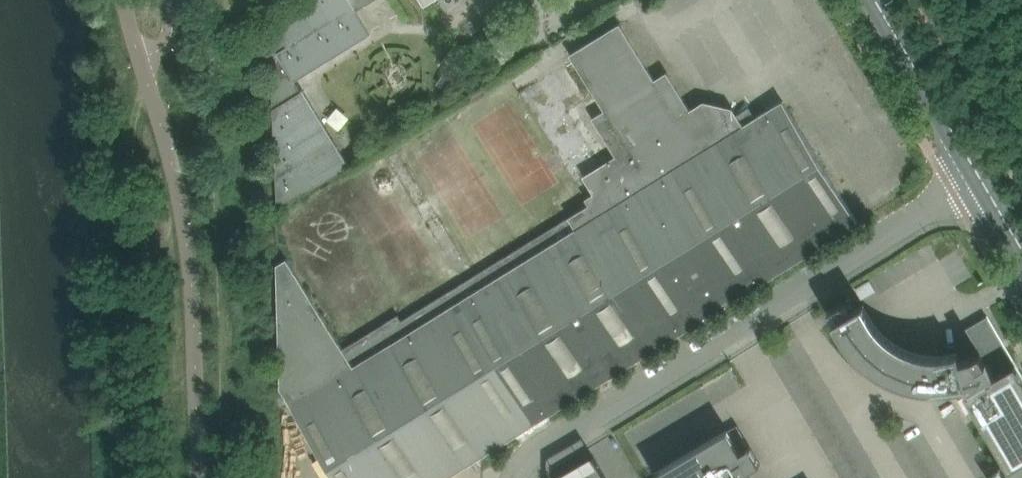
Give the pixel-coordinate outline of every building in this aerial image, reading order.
[(281,37),(267,45),(268,67),(271,69),(278,209),(278,210),(350,166),(303,90),(302,91),(295,81),(312,71),(370,35),(356,11),(375,0),(314,0),(274,25),(281,37)] [(277,264),(281,388),(301,420),(336,477),(447,477),(484,455),(517,435),(549,415),(859,224),(858,223),(782,101),(756,118),(749,108),(730,119),(703,113),(698,105),(690,110),(667,72),(655,80),(620,24),(603,34),(570,54),(605,110),(593,118),(616,156),(601,165),(584,176),(595,193),(598,199),(590,204),(402,321),(398,315),(343,349),(287,258),(277,264)] [(856,288),(861,299),(876,291),(870,280),(856,288)] [(830,312),(836,321),(833,323),(841,336),(844,341),(848,346),(851,351),(855,355),(859,359),(863,364),(868,367),(873,371),(877,374),(882,377),(888,380),(893,382),(898,384),(904,386),(910,388),(915,389),(921,390),(927,391),(933,391),(939,391),(945,391),(950,390),(956,389),(966,387),(967,393),(965,395),(1003,461),(1007,466),(1009,470),(1009,471),(1021,463),(1021,375),(1016,365),(1007,350),(1006,349),(989,320),(968,332),(980,352),(980,353),(971,358),(972,358),(961,361),(959,353),(957,353),(958,353),(957,354),(950,355),(944,356),(944,355),(942,355),(942,356),(937,356),(932,356),(927,356),(923,355),(918,354),(913,353),(908,351),(904,349),(899,347),(895,344),(891,341),(887,338),(883,335),(880,331),(876,328),(873,324),(871,320),(868,315),(866,311),(864,306),(863,304),(847,314),(848,313),(848,312),(849,311),(849,310),(849,309),(849,308),(848,307),(847,306),(846,305),(845,305),(844,305),(843,305),(842,306),(841,305),(830,312)] [(747,472),(761,464),(750,446),(741,451),(728,430),(655,474),(657,477),(750,477),(747,472)] [(594,457),(593,458),(597,465),(574,477),(607,477),(594,457)] [(1009,471),(1009,470),(1003,473),(1004,475),(1005,474),(1007,477),(1021,477),(1021,463),(1009,471)]
